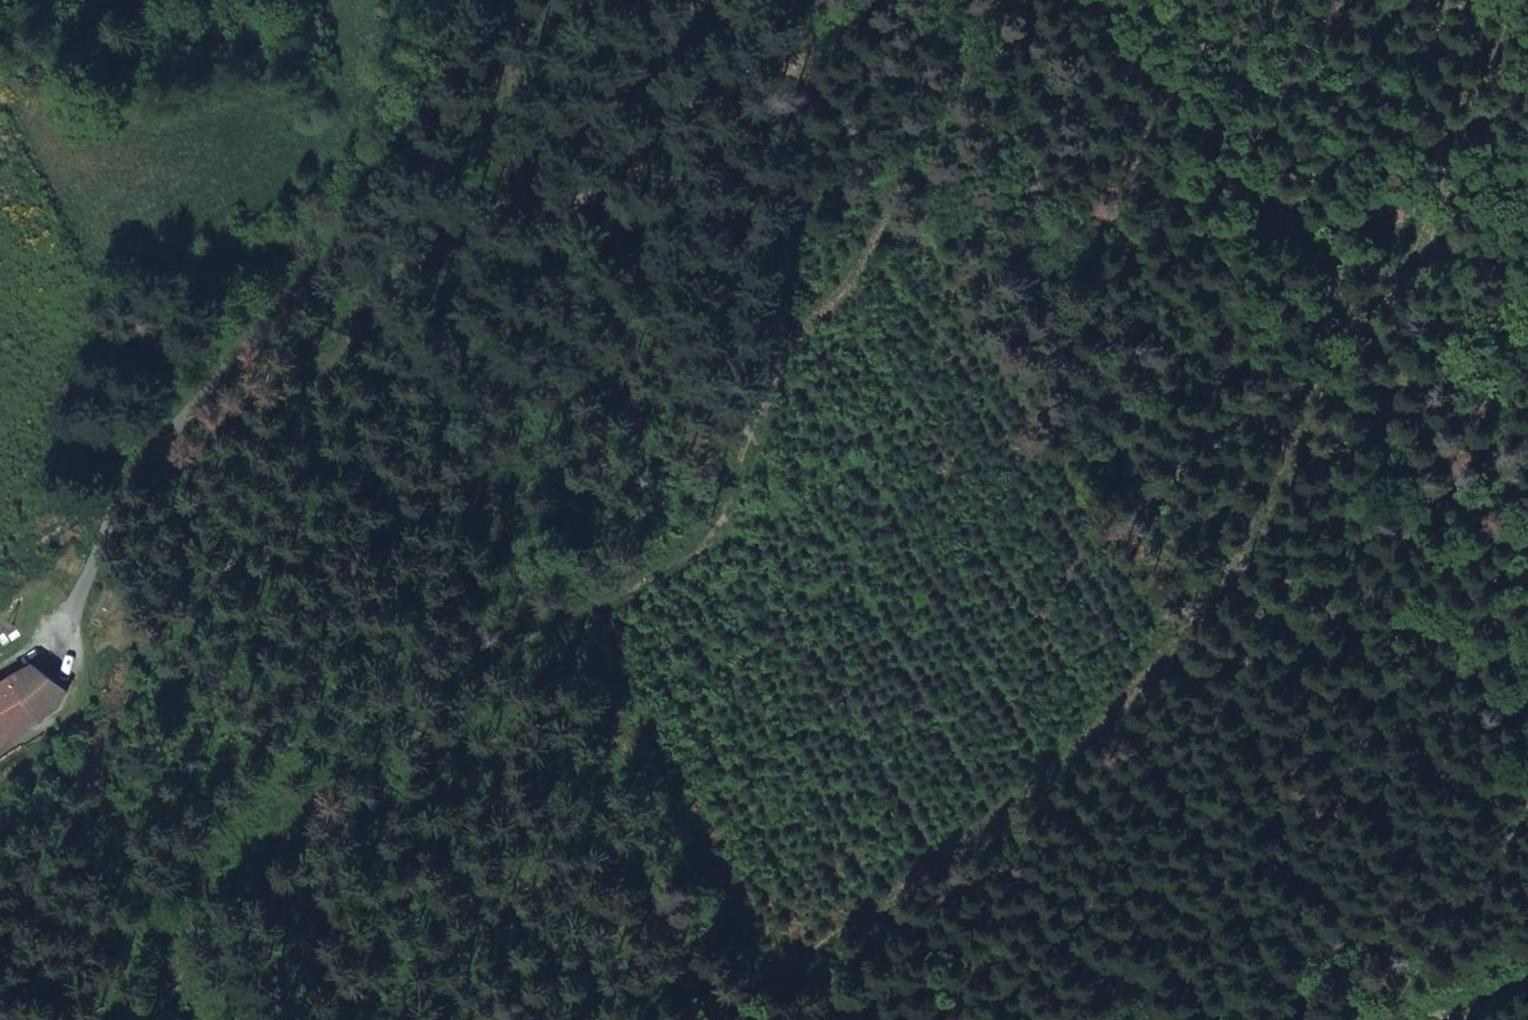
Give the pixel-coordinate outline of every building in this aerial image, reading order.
[(27,721),(38,696),(35,691),(45,685),(34,666),(23,668),(22,667),(0,680),(0,738),(27,721)]
